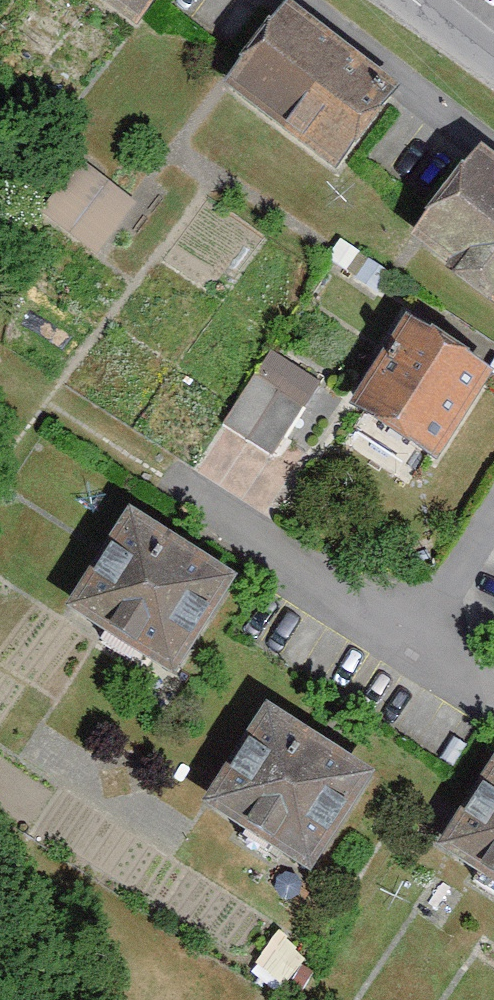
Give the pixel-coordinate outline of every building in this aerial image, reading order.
[(136,32),(161,0),(94,0),(136,32)] [(393,96),(289,17),(228,97),(332,176),(393,96)] [(474,158),(409,248),(493,309),(493,172),(474,158)] [(487,376),(396,320),(346,402),(437,458),(487,376)] [(271,347),(223,426),(275,457),(323,378),(271,347)] [(238,567),(132,500),(70,598),(176,665),(238,567)] [(379,772),(269,700),(205,796),(315,869),(379,772)] [(440,854),(493,888),(493,770),(440,854)]
